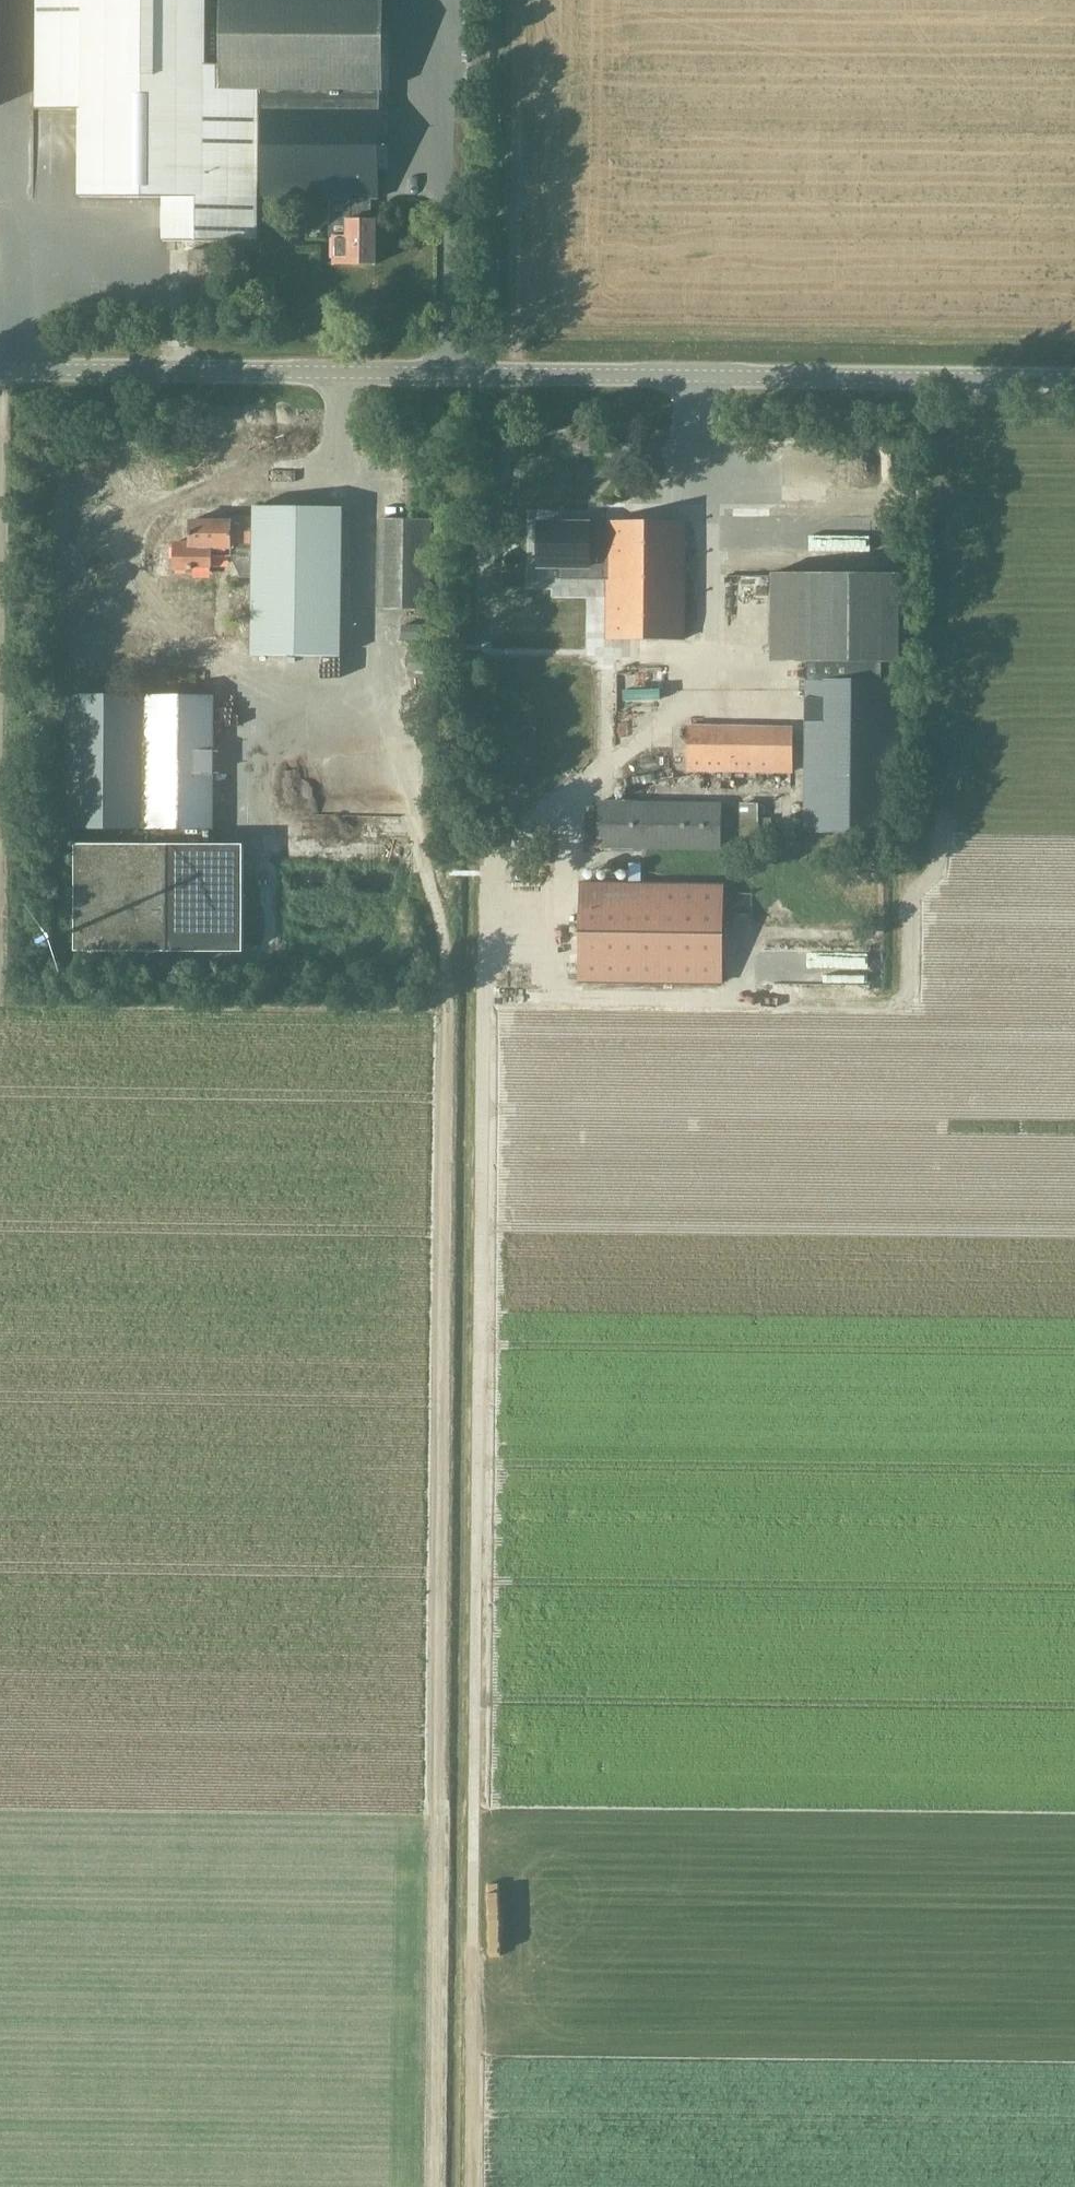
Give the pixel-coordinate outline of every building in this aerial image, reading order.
[(38,109),(81,109),(80,196),(163,197),(162,240),(256,240),(257,197),(350,198),(350,219),(346,219),(345,236),(333,236),(333,264),(345,263),(374,264),(374,219),(370,219),(370,197),(377,197),(377,119),(378,119),(379,0),(38,0),(38,109)] [(17,115),(17,164),(25,165),(26,115),(17,115)] [(482,174),(482,163),(471,163),(471,174),(482,174)] [(241,576),(253,577),(253,653),(341,653),(341,505),(325,505),(325,504),(313,504),(313,505),(253,505),(253,520),(188,520),(188,542),(173,542),(173,569),(192,569),(192,566),(211,566),(211,555),(231,555),(241,576)] [(429,608),(431,519),(378,518),(376,607),(429,608)] [(606,567),(607,529),(588,528),(588,523),(538,522),(538,566),(558,567),(558,572),(579,572),(579,567),(606,567)] [(606,567),(606,639),(683,639),(684,522),(607,522),(607,529),(606,567)] [(806,573),(805,678),(893,679),(894,574),(806,573)] [(893,679),(805,678),(803,831),(899,832),(900,679),(893,679)] [(656,695),(655,682),(623,683),(624,696),(656,695)] [(213,829),(214,694),(65,694),(65,828),(168,829),(168,828),(213,828),(213,829)] [(792,772),(793,725),(686,723),(686,770),(792,772)] [(721,849),(722,802),(597,800),(596,847),(721,849)] [(213,829),(213,828),(168,828),(168,829),(168,844),(75,843),(74,951),(243,951),(243,844),(213,844),(213,829)] [(720,883),(639,882),(640,863),(629,862),(628,882),(580,881),(579,981),(718,983),(720,883)]
